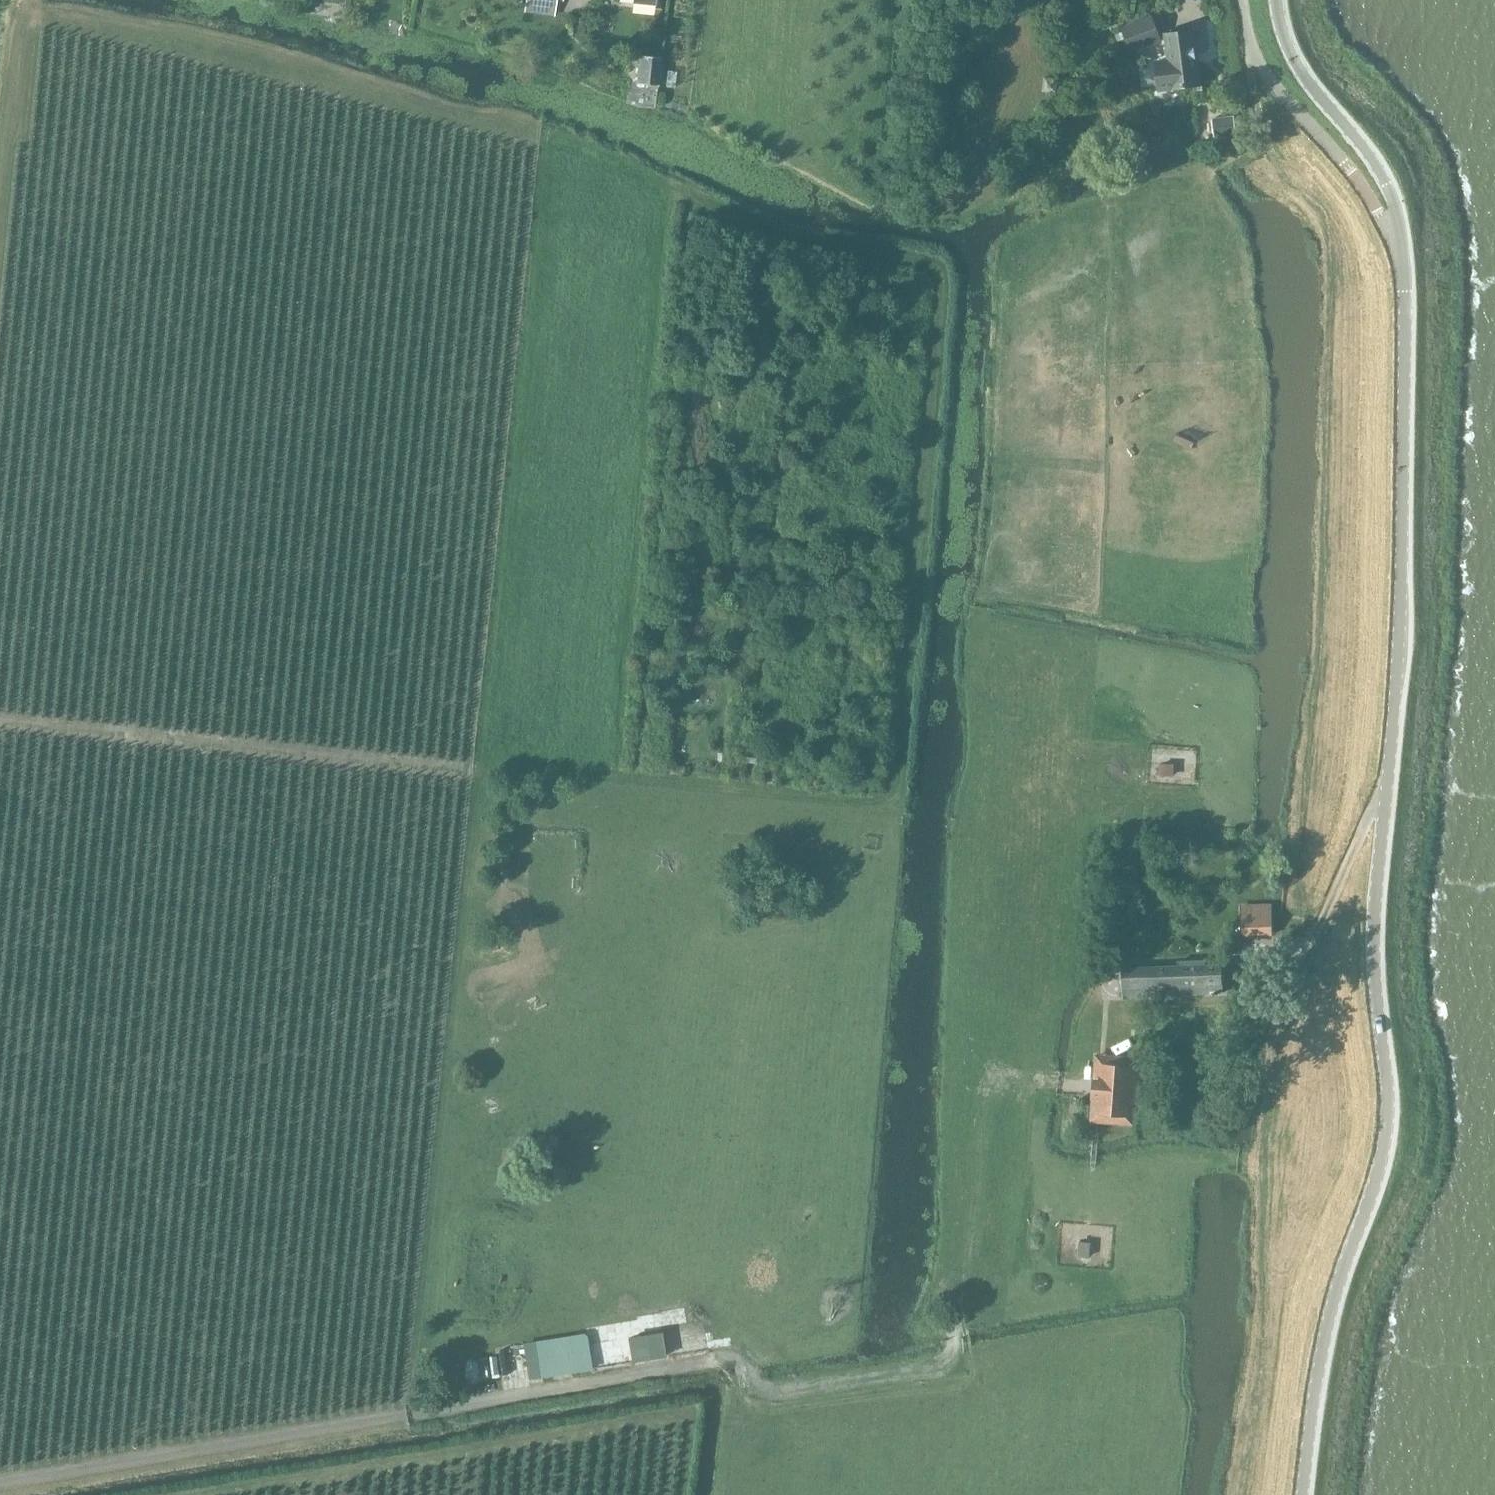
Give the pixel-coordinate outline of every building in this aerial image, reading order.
[(1122,26),(1132,50),(1161,39),(1151,15),(1122,26)] [(1161,89),(1202,84),(1196,28),(1167,31),(1170,59),(1158,60),(1161,89)] [(637,80),(657,82),(659,57),(639,55),(637,80)] [(1214,119),(1216,136),(1236,134),(1234,116),(1214,119)] [(1153,779),(1169,779),(1168,764),(1152,765),(1153,779)] [(1243,932),(1262,931),(1271,931),(1270,906),(1243,908),(1243,932)] [(1180,966),(1123,968),(1124,996),(1223,992),(1222,964),(1208,964),(1208,961),(1180,962),(1180,966)] [(1094,1077),(1092,1098),(1101,1098),(1100,1114),(1138,1117),(1142,1064),(1104,1062),(1102,1078),(1094,1077)] [(1093,1256),(1090,1239),(1077,1241),(1080,1258),(1093,1256)] [(667,1329),(631,1331),(632,1355),(648,1355),(648,1360),(669,1359),(667,1329)]
